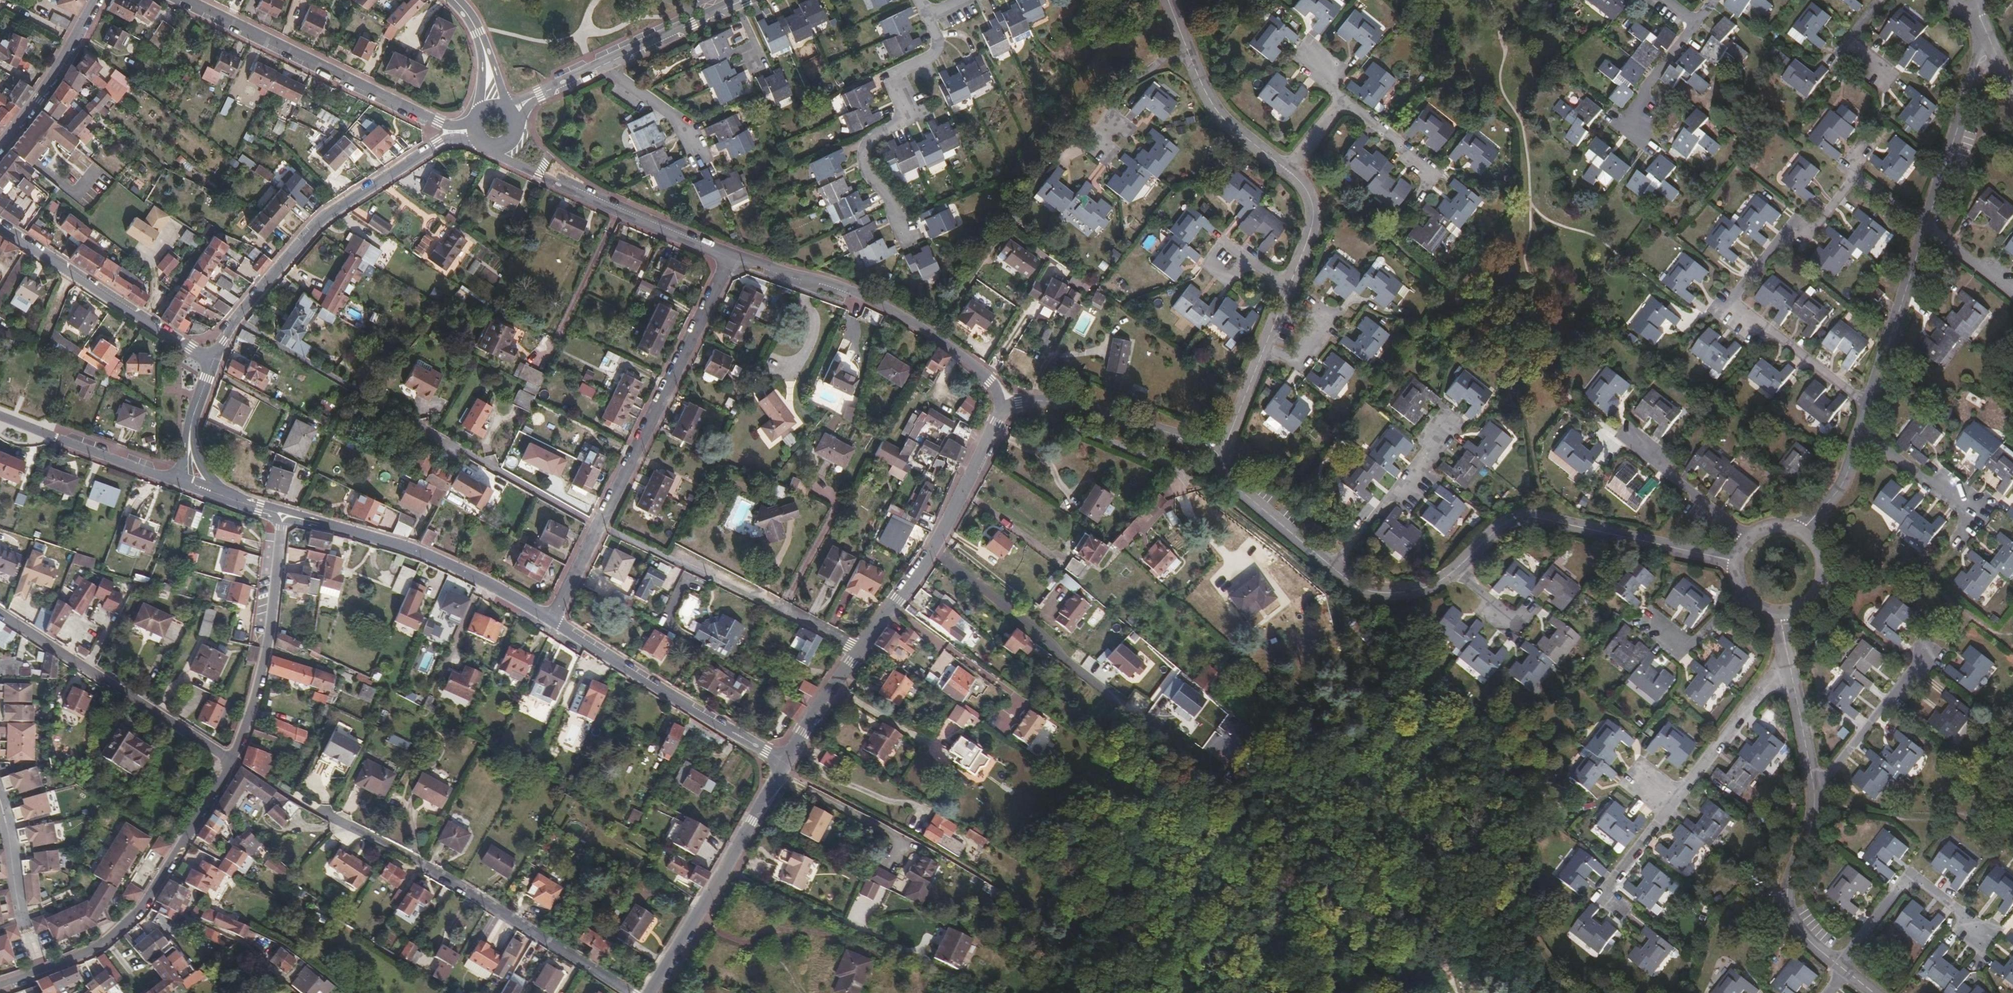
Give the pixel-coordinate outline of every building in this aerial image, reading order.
[(51,1),(75,15),(83,0),(52,0),(51,1)] [(108,10),(131,21),(135,13),(139,5),(128,0),(113,0),(108,10)] [(139,5),(135,13),(151,21),(159,7),(151,0),(142,0),(139,5)] [(278,0),(261,0),(257,8),(276,17),(283,2),(278,0)] [(376,0),(351,0),(367,9),(376,0)] [(407,5),(404,3),(386,21),(391,24),(399,29),(424,4),(423,2),(425,0),(411,0),(407,5)] [(817,0),(807,0),(798,4),(799,7),(809,29),(826,21),(817,0)] [(1017,2),(1027,24),(1045,16),(1041,6),(1048,2),(1047,0),(1016,0),(1017,2)] [(1318,35),(1341,6),(1333,0),(1299,0),(1293,7),(1304,16),(1308,11),(1319,19),(1311,30),(1318,35)] [(1628,0),(1588,0),(1612,19),(1628,0)] [(1724,5),(1740,17),(1751,4),(1766,15),(1774,5),(1767,0),(1729,0),(1724,5)] [(1865,5),(1859,0),(1844,0),(1859,12),(1865,5)] [(1002,30),(1008,27),(1013,38),(1015,41),(1032,34),(1027,24),(1017,2),(1011,5),(1012,8),(1002,13),(1001,9),(994,13),(996,18),(1002,30)] [(1817,34),(1831,17),(1813,3),(1794,27),(1821,49),(1826,42),(1817,34)] [(812,35),(809,29),(799,7),(793,10),(795,13),(785,18),(783,14),(776,17),(777,21),(784,36),(790,33),(796,43),(812,35)] [(908,29),(912,27),(908,17),(914,14),(910,7),(879,22),(887,39),(908,29)] [(1913,45),(1922,34),(1928,27),(1903,8),(1881,36),(1888,41),(1896,31),(1913,45)] [(1361,59),(1383,31),(1355,9),(1336,33),(1347,41),(1352,36),(1362,44),(1354,54),(1361,59)] [(326,21),(317,16),(308,12),(300,28),(318,37),(326,21)] [(67,30),(71,22),(53,13),(49,21),(67,30)] [(1293,43),(1298,36),(1270,15),(1248,43),(1271,62),(1280,50),(1276,46),(1284,36),(1293,43)] [(1701,54),(1707,59),(1717,66),(1727,53),(1742,64),(1750,54),(1729,37),(1738,25),(1727,16),(1716,31),(1720,35),(1717,39),(1715,37),(1701,54)] [(772,54),(789,46),(784,36),(777,21),(768,25),(765,18),(757,22),(772,54)] [(993,58),(1011,50),(1002,30),(996,18),(989,21),(992,28),(982,33),(993,58)] [(438,19),(422,50),(439,57),(454,26),(438,19)] [(1664,48),(1675,34),(1664,25),(1655,36),(1635,21),(1628,30),(1640,40),(1629,55),(1645,67),(1659,50),(1656,48),(1658,44),(1664,48)] [(162,51),(175,30),(162,22),(149,43),(162,51)] [(392,40),(399,29),(391,24),(384,37),(392,40)] [(130,34),(112,25),(103,42),(121,51),(130,34)] [(722,53),(730,49),(726,39),(733,36),(729,29),(701,42),(704,51),(708,60),(722,53)] [(887,39),(883,41),(891,59),(923,44),(920,37),(913,40),(908,29),(887,39)] [(0,38),(0,45),(20,58),(27,40),(12,34),(10,39),(3,35),(1,38),(0,38)] [(1899,64),(1905,68),(1913,59),(1924,68),(1920,73),(1932,82),(1951,58),(1922,34),(1913,45),(1899,64)] [(375,44),(361,37),(353,54),(367,61),(375,44)] [(162,51),(143,41),(140,49),(158,58),(162,51)] [(696,54),(704,51),(701,42),(699,42),(694,49),(696,54)] [(20,58),(0,45),(0,61),(15,67),(20,58)] [(1662,80),(1674,90),(1682,79),(1703,95),(1711,85),(1696,73),(1707,59),(1701,54),(1692,47),(1679,64),(1681,67),(1679,71),(1673,66),(1662,80)] [(220,73),(231,78),(240,60),(223,52),(214,70),(220,73)] [(427,69),(395,53),(386,71),(418,86),(427,69)] [(709,88),(712,87),(737,75),(734,68),(730,69),(722,53),(708,60),(711,65),(701,70),(709,88)] [(86,55),(75,68),(85,76),(90,80),(93,76),(100,67),(86,55)] [(963,62),(956,65),(958,71),(969,94),(987,85),(987,84),(992,81),(980,55),(974,57),(975,60),(965,65),(963,62)] [(1645,67),(1629,55),(1618,69),(1605,59),(1598,68),(1617,84),(1608,96),(1624,109),(1636,93),(1626,85),(1629,82),(1632,84),(1645,67)] [(1808,98),(1830,69),(1823,64),(1816,73),(1797,59),(1782,78),(1808,98)] [(235,79),(243,61),(240,60),(231,78),(235,79)] [(276,73),(277,72),(258,62),(249,80),(268,90),(269,89),(276,73)] [(1360,87),(1351,80),(1346,87),(1369,105),(1374,99),(1376,100),(1385,89),(1386,90),(1390,86),(1388,85),(1393,78),(1374,63),(1365,74),(1368,77),(1360,87)] [(72,66),(63,82),(76,91),(85,76),(75,68),(72,66)] [(220,73),(214,70),(206,66),(201,77),(216,84),(220,73)] [(793,95),(780,67),(774,70),(775,73),(765,78),(763,74),(757,78),(765,95),(771,92),(776,103),(793,95)] [(948,106),(970,96),(969,94),(958,71),(949,75),(945,68),(938,72),(943,82),(938,84),(948,106)] [(131,80),(116,69),(111,76),(126,87),(131,80)] [(740,81),(747,78),(744,71),(737,75),(712,87),(720,104),(744,93),(740,81)] [(1286,118),(1308,90),(1302,85),(1295,94),(1284,85),(1288,80),(1277,71),(1257,95),(1286,118)] [(298,103),(306,87),(276,73),(269,89),(298,103)] [(103,84),(93,76),(90,80),(99,88),(103,84)] [(19,108),(32,89),(20,79),(6,98),(19,108)] [(868,103),(874,100),(870,91),(876,87),(873,80),(841,95),(849,112),(868,103)] [(63,82),(55,93),(68,103),(76,91),(63,82)] [(1162,121),(1177,103),(1152,83),(1130,109),(1137,115),(1144,107),(1162,121)] [(1910,85),(1938,106),(1939,105),(1912,84),(1910,85)] [(106,85),(102,91),(103,91),(111,97),(122,107),(126,102),(106,85)] [(1910,85),(1905,92),(1914,99),(1901,117),(1919,131),(1938,106),(1910,85)] [(111,97),(103,91),(91,104),(98,110),(111,97)] [(55,93),(42,111),(56,121),(68,103),(55,93)] [(19,108),(6,98),(0,95),(0,123),(4,127),(19,108)] [(227,117),(234,100),(227,97),(220,114),(227,117)] [(1603,109),(1588,97),(1577,111),(1562,101),(1556,109),(1576,125),(1567,137),(1581,148),(1584,143),(1591,134),(1584,128),(1586,124),(1589,126),(1603,109)] [(1374,99),(1369,105),(1378,112),(1382,111),(1383,109),(1383,106),(1376,100),(1374,99)] [(873,114),(868,103),(849,112),(842,115),(850,132),(882,117),(879,111),(873,114)] [(98,110),(91,104),(84,111),(92,118),(98,110)] [(1426,105),(1404,132),(1411,138),(1419,128),(1429,137),(1425,143),(1436,152),(1455,128),(1426,105)] [(1709,117),(1697,108),(1686,123),(1691,127),(1689,131),(1686,129),(1673,146),(1688,158),(1699,144),(1714,156),(1721,146),(1700,129),(1709,117)] [(1837,160),(1842,154),(1834,147),(1842,136),(1847,140),(1856,129),(1832,109),(1809,138),(1837,160)] [(42,111),(18,140),(32,151),(50,129),(70,146),(55,165),(42,159),(33,169),(57,188),(84,154),(76,147),(82,141),(67,128),(56,121),(42,111)] [(84,126),(92,118),(84,111),(82,114),(81,113),(67,128),(82,141),(76,147),(84,154),(88,149),(84,145),(89,140),(104,152),(108,147),(84,126)] [(323,111),(319,117),(334,126),(338,119),(323,111)] [(658,120),(655,114),(627,127),(637,152),(645,149),(662,141),(665,139),(661,130),(659,131),(655,122),(658,120)] [(736,114),(704,128),(707,136),(714,133),(719,143),(744,131),(736,114)] [(937,125),(934,118),(927,121),(932,132),(941,151),(952,146),(958,143),(947,121),(937,125)] [(406,125),(403,131),(418,138),(421,131),(406,125)] [(362,141),(378,157),(393,142),(378,126),(362,141)] [(1142,148),(1133,159),(1151,174),(1157,178),(1179,149),(1152,126),(1146,134),(1155,141),(1147,151),(1142,148)] [(1480,174),(1498,151),(1468,128),(1448,155),(1455,161),(1462,152),(1473,160),(1469,166),(1480,174)] [(348,155),(354,163),(363,153),(344,136),(342,137),(334,129),(331,133),(333,135),(330,137),(348,155)] [(748,129),(744,131),(719,143),(715,145),(718,151),(726,148),(731,158),(755,147),(748,129)] [(246,132),(243,139),(252,143),(255,136),(246,132)] [(941,151),(932,132),(926,135),(927,137),(916,143),(914,140),(908,143),(916,160),(922,157),(928,168),(945,160),(945,159),(941,151)] [(1385,160),(1387,159),(1375,150),(1372,154),(1362,146),(1369,137),(1362,132),(1340,161),(1368,183),(1385,160)] [(1876,154),(1870,161),(1898,182),(1921,154),(1897,135),(1888,147),(1893,151),(1885,161),(1876,154)] [(348,155),(330,137),(316,152),(334,170),(348,155)] [(1619,183),(1631,167),(1614,154),(1611,156),(1608,153),(1612,148),(1599,138),(1591,148),(1601,156),(1584,178),(1594,186),(1598,181),(1605,172),(1613,178),(1619,183)] [(908,143),(907,142),(897,146),(894,139),(887,142),(890,150),(882,154),(889,169),(895,171),(899,169),(901,174),(919,166),(916,160),(908,143)] [(18,140),(10,150),(23,161),(29,165),(37,155),(32,151),(18,140)] [(638,157),(646,176),(651,174),(674,163),(671,156),(667,157),(663,149),(665,148),(662,141),(645,149),(647,153),(638,157)] [(956,153),(952,146),(941,151),(945,159),(956,153)] [(817,181),(823,179),(842,170),(837,159),(844,155),(840,148),(809,163),(817,181)] [(10,150),(2,160),(10,166),(7,169),(13,174),(16,171),(26,179),(33,169),(29,165),(23,161),(10,150)] [(1133,159),(1124,152),(1119,158),(1128,165),(1119,176),(1115,173),(1106,184),(1129,202),(1151,174),(1133,159)] [(1640,171),(1628,186),(1642,197),(1651,185),(1673,201),(1680,192),(1665,180),(1676,166),(1661,154),(1648,171),(1650,173),(1648,177),(1640,171)] [(1806,188),(1820,170),(1802,155),(1782,180),(1810,203),(1815,196),(1806,188)] [(680,168),(687,165),(684,159),(674,163),(651,174),(660,191),(685,180),(680,168)] [(0,163),(0,177),(7,182),(17,188),(27,196),(35,186),(26,179),(16,171),(13,174),(7,169),(10,166),(2,160),(0,163)] [(1386,174),(1393,166),(1385,160),(1368,183),(1366,186),(1372,192),(1372,193),(1393,210),(1412,186),(1401,178),(1397,183),(1386,174)] [(259,165),(254,171),(270,182),(274,176),(259,165)] [(1043,197),(1061,211),(1063,208),(1074,193),(1057,179),(1064,171),(1056,165),(1036,191),(1043,197)] [(705,208),(722,199),(722,198),(715,184),(708,167),(700,171),(704,178),(694,183),(705,208)] [(276,184),(280,188),(294,173),(290,169),(276,184)] [(845,175),(843,169),(842,170),(823,179),(825,183),(817,187),(825,206),(834,202),(853,193),(850,186),(847,187),(843,176),(845,175)] [(721,181),(715,184),(722,198),(727,196),(732,205),(749,197),(736,170),(729,173),(730,175),(720,180),(721,181)] [(1257,204),(1265,192),(1236,170),(1218,194),(1229,202),(1233,197),(1244,205),(1237,216),(1243,221),(1257,204)] [(451,180),(432,172),(424,191),(442,200),(451,180)] [(1605,172),(1598,181),(1607,186),(1613,178),(1605,172)] [(295,201),(303,207),(309,199),(299,191),(305,182),(294,173),(281,189),(295,201)] [(0,177),(0,215),(17,225),(24,214),(21,212),(30,198),(27,196),(17,188),(16,189),(10,199),(4,196),(1,194),(3,190),(2,189),(7,182),(0,177)] [(1443,197),(1434,208),(1452,223),(1460,228),(1482,200),(1454,177),(1449,184),(1458,191),(1449,202),(1443,197)] [(523,191),(495,179),(487,197),(515,209),(523,191)] [(1092,184),(1086,179),(1074,193),(1063,208),(1092,229),(1111,205),(1100,198),(1096,203),(1085,194),(1092,184)] [(77,189),(67,182),(61,189),(71,197),(77,189)] [(10,185),(4,196),(10,199),(16,189),(10,185)] [(2001,234),(2012,219),(2012,205),(1991,188),(1969,216),(1975,221),(1983,212),(1993,220),(1989,226),(2001,234)] [(263,212),(277,223),(295,201),(281,189),(263,212)] [(862,201),(857,191),(853,193),(834,202),(842,219),(847,217),(850,223),(855,221),(866,215),(863,209),(872,205),(869,198),(862,201)] [(1040,200),(1043,197),(1036,191),(1033,195),(1040,200)] [(1763,246),(1769,239),(1759,232),(1768,221),(1773,224),(1781,214),(1758,196),(1736,224),(1744,231),(1763,246)] [(21,212),(24,214),(33,200),(30,198),(21,212)] [(51,199),(45,209),(55,216),(62,206),(51,199)] [(1426,202),(1421,209),(1430,216),(1421,227),(1416,223),(1408,234),(1431,252),(1448,230),(1447,229),(1452,223),(1434,208),(1426,202)] [(1243,221),(1239,226),(1250,235),(1253,231),(1264,239),(1257,248),(1263,253),(1285,226),(1257,204),(1243,221)] [(170,215),(155,205),(141,223),(133,218),(125,228),(147,245),(170,215)] [(1169,230),(1171,233),(1187,244),(1200,226),(1210,233),(1216,225),(1188,205),(1169,230)] [(936,206),(918,214),(921,220),(924,219),(929,229),(926,230),(930,238),(957,225),(949,208),(939,212),(936,206)] [(587,222),(558,207),(549,225),(578,239),(587,222)] [(1865,252),(1869,256),(1888,232),(1860,209),(1855,215),(1864,222),(1850,240),(1858,246),(1865,252)] [(264,239),(277,223),(263,212),(261,211),(248,226),(264,239)] [(60,226),(71,235),(82,242),(91,230),(69,214),(67,217),(60,226)] [(449,214),(445,219),(454,225),(457,220),(449,214)] [(842,236),(850,254),(858,250),(874,242),(870,231),(877,228),(874,221),(871,222),(868,214),(866,215),(855,221),(858,229),(842,236)] [(60,226),(67,217),(64,215),(57,223),(60,226)] [(374,215),(369,223),(386,236),(392,226),(374,215)] [(1736,224),(1726,216),(1706,241),(1733,263),(1739,257),(1730,249),(1744,231),(1736,224)] [(1462,235),(1463,231),(1460,228),(1452,223),(1447,229),(1448,230),(1457,237),(1462,235)] [(28,232),(47,244),(52,237),(33,225),(28,232)] [(1850,240),(1831,225),(1825,233),(1833,239),(1825,250),(1820,246),(1812,257),(1834,275),(1852,253),(1858,246),(1850,240)] [(195,236),(186,229),(180,238),(188,244),(195,236)] [(350,241),(354,234),(350,232),(346,239),(350,241)] [(439,244),(429,257),(446,269),(466,241),(453,232),(442,246),(439,244)] [(1196,261),(1201,254),(1187,244),(1171,233),(1149,262),(1175,281),(1184,270),(1178,265),(1187,254),(1196,261)] [(350,241),(345,250),(351,253),(369,263),(373,256),(366,252),(371,244),(354,234),(350,241)] [(70,238),(80,245),(82,243),(82,242),(71,235),(70,238)] [(213,236),(210,241),(203,252),(217,261),(227,245),(213,236)] [(404,248),(389,237),(378,254),(386,260),(388,258),(390,259),(392,256),(396,259),(404,248)] [(8,265),(17,249),(0,238),(0,260),(8,265)] [(866,267),(898,252),(895,244),(887,248),(882,238),(874,242),(858,250),(866,267)] [(1038,259),(1009,239),(1000,251),(1006,255),(1003,260),(1027,275),(1038,259)] [(619,241),(611,259),(637,270),(645,252),(619,241)] [(63,255),(70,259),(78,247),(71,243),(63,255)] [(70,259),(83,267),(93,251),(82,243),(80,245),(78,247),(70,259)] [(940,272),(927,244),(920,247),(922,251),(911,256),(909,253),(904,255),(912,272),(917,270),(923,280),(940,272)] [(475,256),(498,269),(503,260),(481,246),(475,256)] [(1858,246),(1852,253),(1859,259),(1865,252),(1858,246)] [(261,274),(272,261),(255,247),(252,251),(260,258),(253,267),(261,274)] [(83,267),(94,275),(105,257),(93,251),(83,267)] [(217,261),(203,252),(192,268),(207,277),(217,261)] [(1333,289),(1344,298),(1352,289),(1363,274),(1335,252),(1313,280),(1319,285),(1327,276),(1337,284),(1333,289)] [(23,253),(0,291),(0,306),(30,257),(23,253)] [(369,263),(351,253),(347,259),(334,282),(329,279),(322,292),(326,295),(320,306),(339,316),(349,297),(342,293),(351,277),(358,281),(369,263)] [(130,256),(127,254),(122,260),(125,263),(130,256)] [(156,267),(166,275),(177,262),(167,254),(156,267)] [(1383,254),(1379,254),(1372,263),(1378,267),(1380,265),(1384,259),(1384,255),(1383,254)] [(1667,284),(1691,303),(1696,297),(1687,289),(1695,279),(1700,283),(1709,271),(1688,254),(1670,277),(1672,278),(1667,284)] [(130,256),(125,263),(129,265),(134,259),(130,256)] [(678,282),(687,266),(670,258),(669,260),(661,256),(655,269),(663,273),(662,274),(663,275),(658,287),(670,293),(676,281),(678,282)] [(94,275),(109,285),(121,268),(105,257),(94,275)] [(474,275),(481,263),(474,259),(467,271),(474,275)] [(1372,263),(1363,274),(1352,289),(1358,294),(1366,285),(1376,293),(1372,299),(1383,307),(1397,289),(1402,283),(1380,265),(1378,267),(1372,263)] [(236,278),(238,274),(225,266),(222,269),(236,278)] [(125,295),(137,278),(138,277),(122,267),(121,268),(109,285),(125,295)] [(207,277),(192,268),(187,278),(201,287),(207,277)] [(1672,278),(1670,277),(1666,274),(1661,280),(1667,284),(1672,278)] [(1775,319),(1781,325),(1792,311),(1803,296),(1775,274),(1755,299),(1767,308),(1771,302),(1781,310),(1775,319)] [(34,285),(35,283),(25,276),(15,293),(32,303),(40,289),(34,285)] [(222,287),(229,291),(232,284),(220,277),(216,283),(222,287)] [(1054,308),(1065,284),(1050,277),(1044,285),(1036,299),(1054,308)] [(125,295),(141,305),(147,294),(139,289),(144,282),(137,278),(125,295)] [(195,296),(201,287),(187,278),(181,287),(195,296)] [(654,285),(642,279),(638,286),(650,292),(654,285)] [(1044,285),(1033,279),(1026,293),(1036,299),(1044,285)] [(1402,283),(1397,289),(1404,294),(1409,287),(1403,282),(1402,283)] [(316,303),(292,283),(287,291),(298,301),(274,338),(305,357),(309,349),(296,342),(308,324),(304,321),(314,306),(316,303)] [(1210,318),(1222,303),(1215,296),(1208,305),(1198,297),(1202,292),(1191,283),(1172,306),(1201,329),(1210,318)] [(1065,314),(1077,292),(1070,289),(1065,297),(1062,295),(1067,285),(1065,284),(1054,308),(1065,314)] [(735,308),(753,317),(764,295),(747,286),(735,308)] [(195,296),(181,287),(174,297),(188,306),(192,301),(195,296)] [(235,304),(240,299),(229,291),(222,287),(219,292),(235,304)] [(1879,300),(1885,293),(1878,287),(1872,294),(1879,300)] [(1817,294),(1810,288),(1805,294),(1813,300),(1817,294)] [(1104,306),(1106,294),(1095,291),(1092,304),(1104,306)] [(1963,336),(1969,341),(1991,313),(1964,291),(1959,297),(1968,305),(1959,315),(1954,311),(1945,322),(1963,336)] [(1079,294),(1077,292),(1065,314),(1075,319),(1086,299),(1078,296),(1079,294)] [(214,307),(219,299),(210,294),(205,301),(214,307)] [(1803,296),(1792,311),(1810,325),(1802,334),(1809,340),(1830,314),(1813,300),(1805,294),(1803,296)] [(1238,305),(1228,296),(1222,303),(1210,318),(1232,336),(1238,340),(1258,315),(1251,310),(1245,318),(1234,310),(1238,305)] [(174,297),(167,308),(182,317),(183,314),(188,306),(174,297)] [(1681,319),(1654,298),(1631,326),(1655,345),(1664,334),(1659,329),(1667,319),(1676,325),(1681,319)] [(226,315),(232,308),(219,299),(214,307),(226,315)] [(985,328),(994,314),(970,299),(958,320),(971,328),(975,321),(985,328)] [(212,317),(214,313),(192,301),(188,306),(212,317)] [(648,326),(666,335),(678,311),(660,303),(648,326)] [(304,321),(308,324),(318,308),(314,306),(304,321)] [(91,336),(95,331),(90,327),(96,317),(79,307),(69,322),(91,336)] [(161,318),(187,335),(191,329),(195,320),(183,314),(182,317),(167,308),(161,318)] [(741,340),(753,317),(735,308),(723,331),(741,340)] [(267,321),(254,313),(247,321),(261,330),(267,321)] [(1042,323),(1046,325),(1049,319),(1037,314),(1035,318),(1042,322),(1042,323)] [(893,319),(886,315),(880,327),(887,331),(893,319)] [(1945,322),(1936,315),(1930,322),(1939,329),(1930,340),(1926,336),(1917,347),(1940,365),(1963,336),(1945,322)] [(1344,335),(1339,341),(1366,363),(1389,334),(1366,316),(1357,326),(1362,330),(1353,341),(1344,335)] [(476,347),(510,362),(516,347),(508,343),(514,328),(490,317),(476,347)] [(204,331),(207,326),(195,320),(191,329),(199,333),(204,331)] [(1842,321),(1823,344),(1834,352),(1838,348),(1848,356),(1841,365),(1848,370),(1870,343),(1842,321)] [(952,332),(965,340),(971,332),(959,323),(952,332)] [(860,325),(858,331),(869,334),(870,328),(860,325)] [(655,356),(666,335),(648,326),(637,347),(655,356)] [(2,346),(3,343),(9,345),(16,329),(9,327),(7,331),(0,328),(0,346),(2,346)] [(1046,327),(1037,346),(1044,350),(1049,339),(1047,338),(1051,329),(1046,327)] [(1743,346),(1736,341),(1729,349),(1717,340),(1721,336),(1711,327),(1694,349),(1715,366),(1717,364),(1724,369),(1743,346)] [(241,329),(237,336),(253,344),(256,337),(241,329)] [(55,331),(52,339),(78,355),(82,349),(55,331)] [(1229,351),(1238,340),(1232,336),(1223,347),(1229,351)] [(1123,372),(1130,340),(1112,337),(1107,369),(1123,372)] [(116,366),(120,360),(112,355),(116,349),(101,339),(92,352),(107,362),(104,367),(85,354),(82,359),(87,362),(101,371),(104,373),(109,376),(116,366)] [(952,355),(938,347),(926,366),(934,370),(938,366),(942,370),(952,355)] [(617,362),(621,355),(609,349),(606,356),(617,362)] [(733,358),(715,349),(705,369),(707,370),(719,376),(723,378),(733,358)] [(1310,369),(1305,376),(1332,398),(1355,369),(1332,351),(1323,362),(1328,366),(1319,377),(1310,369)] [(848,356),(839,352),(832,363),(824,380),(852,394),(860,379),(841,369),(848,356)] [(139,373),(139,374),(150,374),(150,354),(139,354),(139,355),(132,355),(126,364),(126,373),(139,373)] [(912,368),(888,354),(878,371),(901,385),(912,368)] [(231,359),(227,371),(239,377),(244,366),(231,359)] [(419,359),(416,364),(429,372),(431,368),(432,366),(419,359)] [(1775,396),(1796,368),(1789,363),(1782,372),(1763,359),(1749,378),(1775,396)] [(244,376),(246,378),(258,384),(263,375),(266,369),(251,361),(244,376)] [(97,377),(101,371),(87,362),(84,371),(97,377)] [(404,384),(418,392),(423,394),(421,397),(428,400),(442,374),(431,368),(429,372),(416,364),(415,364),(404,384)] [(525,364),(519,377),(540,387),(546,374),(525,364)] [(1717,364),(1715,366),(1711,373),(1711,375),(1714,378),(1717,378),(1724,369),(1717,364)] [(110,377),(114,379),(120,369),(116,366),(109,376),(110,377)] [(1585,395),(1600,407),(1607,399),(1610,401),(1615,396),(1615,395),(1614,393),(1616,390),(1623,396),(1631,386),(1607,366),(1585,395)] [(1463,413),(1469,418),(1491,390),(1463,368),(1444,392),(1455,401),(1460,395),(1470,404),(1463,413)] [(266,369),(263,375),(275,381),(278,375),(266,369)] [(613,395),(631,404),(642,382),(633,377),(635,373),(627,370),(626,373),(625,373),(613,395)] [(719,376),(707,370),(705,373),(705,377),(708,380),(712,380),(715,378),(718,379),(719,376)] [(924,370),(923,371),(936,379),(938,376),(931,371),(929,373),(924,370)] [(923,371),(919,377),(932,385),(936,379),(923,371)] [(101,383),(107,386),(110,377),(109,376),(104,373),(101,383)] [(95,382),(78,374),(75,382),(82,386),(78,394),(87,399),(95,382)] [(1435,404),(1440,398),(1412,376),(1390,405),(1414,423),(1422,412),(1418,409),(1426,397),(1435,404)] [(1848,398),(1841,393),(1834,401),(1824,393),(1827,388),(1816,379),(1797,403),(1827,427),(1848,398)] [(1291,433),(1311,409),(1299,400),(1294,405),(1285,397),(1291,388),(1285,382),(1263,410),(1268,415),(1264,421),(1274,430),(1280,424),(1291,433)] [(528,412),(536,396),(520,389),(513,405),(528,412)] [(1136,389),(1133,395),(1143,399),(1146,393),(1136,389)] [(1661,440),(1682,411),(1653,389),(1635,412),(1646,421),(1650,417),(1661,424),(1654,434),(1661,440)] [(785,411),(786,410),(773,392),(759,402),(772,419),(763,426),(773,440),(794,424),(785,411)] [(621,426),(631,404),(613,395),(603,417),(621,426)] [(971,421),(982,405),(970,396),(958,413),(971,421)] [(1609,403),(1617,409),(1620,405),(1620,400),(1615,396),(1610,401),(1609,403)] [(250,407),(230,397),(221,415),(240,426),(250,407)] [(476,398),(460,425),(481,437),(484,430),(478,426),(490,406),(476,398)] [(325,411),(329,403),(321,399),(317,407),(325,411)] [(1609,403),(1610,401),(1607,399),(1600,407),(1613,417),(1619,410),(1617,409),(1609,403)] [(687,405),(673,435),(690,444),(704,415),(703,414),(705,409),(690,402),(688,406),(687,405)] [(143,411),(122,403),(116,421),(137,429),(143,411)] [(847,405),(842,418),(852,422),(857,410),(847,405)] [(955,421),(933,409),(932,408),(927,415),(921,411),(918,418),(914,423),(916,424),(908,438),(900,451),(892,465),(889,472),(903,481),(908,472),(902,468),(917,443),(916,441),(925,419),(949,432),(955,421)] [(796,422),(786,410),(785,411),(794,424),(796,422)] [(324,425),(327,417),(316,413),(313,420),(324,425)] [(914,423),(918,418),(912,415),(902,434),(908,438),(916,424),(914,423)] [(1920,417),(1897,445),(1911,456),(1925,467),(1931,460),(1922,452),(1931,442),(1936,446),(1944,435),(1920,417)] [(226,429),(207,420),(204,429),(212,433),(214,430),(223,434),(226,429)] [(296,420),(283,447),(301,456),(315,429),(296,420)] [(1484,462),(1489,466),(1511,438),(1488,420),(1479,431),(1485,435),(1476,446),(1467,438),(1461,445),(1466,449),(1484,462)] [(1976,467),(1982,472),(1987,466),(2001,449),(2004,445),(2004,444),(1977,422),(1958,446),(1969,455),(1973,450),(1983,457),(1976,467)] [(530,435),(534,427),(525,424),(522,432),(530,435)] [(1394,476),(1399,469),(1391,463),(1399,452),(1404,455),(1412,444),(1389,426),(1367,454),(1385,469),(1394,476)] [(1581,473),(1603,446),(1596,441),(1589,450),(1578,441),(1582,436),(1571,428),(1552,451),(1581,473)] [(353,449),(357,443),(336,431),(333,438),(353,449)] [(790,433),(782,439),(787,446),(795,439),(790,433)] [(825,433),(815,450),(846,467),(855,449),(825,433)] [(962,462),(967,449),(950,438),(941,453),(962,462)] [(940,447),(926,441),(922,448),(935,455),(940,447)] [(1731,463),(1733,461),(1707,441),(1686,470),(1693,475),(1700,467),(1717,480),(1731,463)] [(1820,469),(1825,463),(1797,441),(1776,467),(1795,481),(1810,462),(1820,469)] [(590,448),(599,452),(600,449),(585,442),(577,458),(583,461),(590,448)] [(883,442),(875,456),(892,465),(900,451),(883,442)] [(2011,450),(2004,445),(2001,449),(2008,455),(2011,450)] [(421,447),(410,464),(425,474),(436,456),(421,447)] [(583,461),(599,469),(606,456),(599,452),(590,448),(583,461)] [(1443,459),(1437,467),(1464,487),(1484,462),(1466,449),(1453,467),(1443,459)] [(2001,449),(1987,466),(2005,481),(2000,488),(2007,493),(2012,485),(2012,459),(2008,455),(2001,449)] [(1385,469),(1367,454),(1361,450),(1339,479),(1366,501),(1372,495),(1363,488),(1371,477),(1377,481),(1385,469)] [(295,462),(276,452),(266,485),(285,492),(295,462)] [(7,457),(0,476),(0,477),(17,484),(25,463),(7,457)] [(589,491),(599,469),(583,461),(573,483),(575,485),(587,491),(589,491)] [(1717,480),(1709,491),(1716,496),(1723,488),(1733,495),(1729,500),(1741,510),(1759,486),(1731,463),(1717,480)] [(1637,511),(1659,484),(1652,478),(1645,486),(1635,478),(1639,473),(1628,464),(1609,488),(1637,511)] [(426,481),(446,492),(447,491),(449,488),(455,476),(435,465),(426,481)] [(938,476),(942,468),(936,466),(932,472),(938,476)] [(77,479),(50,470),(45,486),(72,495),(77,479)] [(646,488),(664,497),(673,479),(655,470),(646,488)] [(478,483),(458,471),(455,476),(449,488),(458,494),(460,491),(471,496),(478,483)] [(790,487),(807,494),(811,484),(794,477),(790,487)] [(431,502),(438,506),(443,498),(446,492),(426,481),(421,478),(417,485),(429,492),(434,493),(431,502)] [(1916,511),(1926,499),(1919,494),(1911,502),(1901,494),(1905,489),(1893,480),(1874,504),(1904,527),(1916,511)] [(120,490),(94,481),(88,499),(114,508),(120,490)] [(922,509),(934,484),(927,481),(915,505),(922,509)] [(420,511),(429,492),(417,485),(409,482),(400,501),(420,511)] [(1439,484),(1433,491),(1442,498),(1434,509),(1429,505),(1420,516),(1444,534),(1466,506),(1439,484)] [(586,494),(587,491),(575,485),(573,488),(586,494)] [(1112,495),(1095,485),(1080,509),(1097,519),(1103,510),(1109,513),(1114,505),(1108,501),(1112,495)] [(656,515),(664,497),(646,488),(637,506),(656,515)] [(446,492),(443,498),(478,517),(483,505),(476,501),(470,503),(447,491),(446,492)] [(385,504),(360,492),(351,511),(376,523),(385,504)] [(1112,543),(1121,549),(1166,499),(1159,493),(1112,543)] [(18,494),(14,504),(21,508),(26,498),(18,494)] [(769,508),(764,505),(755,522),(766,527),(770,543),(786,538),(782,522),(801,517),(797,503),(780,508),(780,506),(769,508)] [(900,517),(904,510),(891,503),(887,511),(895,514),(900,517)] [(193,536),(202,511),(195,509),(194,511),(179,506),(174,521),(189,526),(187,534),(193,536)] [(1403,512),(1396,506),(1374,534),(1401,555),(1420,532),(1410,524),(1406,528),(1396,520),(1403,512)] [(1904,527),(1901,530),(1926,549),(1948,522),(1941,516),(1934,525),(1916,511),(1904,527)] [(399,520),(413,527),(416,519),(401,512),(399,520)] [(900,550),(915,524),(915,523),(909,521),(900,517),(895,514),(880,539),(900,550)] [(913,515),(909,521),(915,523),(918,517),(913,515)] [(224,516),(217,534),(242,541),(247,525),(231,521),(232,518),(224,516)] [(126,518),(118,541),(148,552),(155,534),(137,528),(139,522),(126,518)] [(540,538),(557,547),(567,528),(550,519),(540,538)] [(1333,540),(1339,531),(1332,525),(1325,534),(1333,540)] [(419,541),(428,546),(435,532),(427,528),(419,541)] [(333,535),(310,531),(308,545),(330,550),(333,535)] [(998,531),(987,545),(1001,557),(1012,542),(998,531)] [(529,536),(522,532),(518,539),(526,543),(529,536)] [(1074,549),(1079,552),(1090,534),(1085,532),(1074,549)] [(1090,534),(1079,552),(1095,563),(1106,546),(1090,534)] [(2001,534),(1996,541),(2004,548),(1991,565),(2001,573),(2012,583),(2012,543),(2001,534)] [(1152,553),(1161,543),(1159,542),(1150,551),(1152,553)] [(538,579),(551,557),(526,543),(514,566),(538,579)] [(1162,543),(1161,543),(1152,553),(1145,560),(1161,575),(1177,556),(1162,543)] [(833,547),(819,572),(836,581),(841,569),(847,571),(855,558),(833,547)] [(20,557),(0,549),(0,570),(13,575),(20,557)] [(633,558),(614,549),(604,572),(623,581),(633,558)] [(28,559),(27,559),(13,594),(23,598),(30,581),(50,587),(56,570),(39,563),(42,554),(32,550),(28,559)] [(326,555),(308,551),(307,558),(319,562),(317,570),(320,571),(320,575),(323,576),(326,555)] [(1991,565),(1973,551),(1969,557),(1976,564),(1968,575),(1964,571),(1955,583),(1979,601),(2001,573),(1991,565)] [(95,560),(75,554),(72,562),(93,568),(95,560)] [(343,560),(329,556),(326,555),(323,576),(320,593),(337,597),(343,577),(339,576),(343,560)] [(1087,565),(1074,557),(1066,568),(1079,577),(1087,565)] [(861,560),(846,588),(856,593),(860,586),(874,593),(885,572),(861,560)] [(1635,610),(1641,603),(1632,596),(1641,586),(1645,589),(1654,578),(1630,560),(1607,588),(1635,610)] [(1530,594),(1539,582),(1514,562),(1492,590),(1500,596),(1507,586),(1525,600),(1530,594)] [(1580,588),(1552,566),(1539,582),(1530,594),(1537,599),(1544,590),(1554,598),(1550,603),(1561,612),(1580,588)] [(288,574),(285,590),(316,595),(318,580),(309,578),(311,568),(303,567),(302,577),(288,574)] [(667,576),(649,568),(636,595),(646,600),(654,584),(661,587),(667,576)] [(1081,586),(1066,573),(1060,580),(1076,593),(1081,586)] [(147,584),(149,578),(135,574),(133,580),(135,581),(147,584)] [(67,605),(72,608),(81,614),(99,587),(81,575),(76,582),(79,585),(67,605)] [(238,583),(250,586),(251,576),(239,575),(238,583)] [(1052,591),(1060,580),(1055,575),(1046,585),(1052,591)] [(1260,575),(1232,597),(1242,610),(1257,599),(1263,607),(1276,597),(1260,575)] [(393,590),(406,596),(412,581),(399,576),(393,590)] [(1685,623),(1692,629),(1713,601),(1685,579),(1667,602),(1678,611),(1682,606),(1692,614),(1685,623)] [(247,596),(250,586),(238,583),(231,581),(225,600),(242,605),(245,595),(247,596)] [(443,601),(424,590),(415,607),(434,618),(443,601)] [(923,591),(908,611),(916,617),(930,597),(923,591)] [(1075,594),(1060,612),(1062,613),(1056,621),(1071,632),(1077,625),(1075,624),(1089,606),(1075,594)] [(618,595),(614,601),(624,606),(627,600),(618,595)] [(940,602),(942,603),(950,610),(956,602),(946,595),(940,602)] [(1897,632),(1904,623),(1909,626),(1919,615),(1895,596),(1872,624),(1900,647),(1906,640),(1897,632)] [(44,632),(53,638),(72,608),(67,605),(58,599),(44,632)] [(171,616),(143,602),(138,611),(134,612),(132,618),(133,622),(161,636),(171,616)] [(954,626),(960,617),(950,610),(942,603),(930,619),(960,641),(966,634),(954,626)] [(1483,625),(1476,620),(1469,629),(1459,622),(1463,616),(1452,608),(1433,632),(1461,654),(1476,634),(1483,625)] [(214,611),(207,609),(203,619),(211,622),(214,611)] [(502,625),(474,613),(466,631),(494,643),(502,625)] [(717,644),(728,651),(742,627),(721,615),(717,623),(715,622),(711,622),(706,624),(705,626),(700,623),(693,635),(703,641),(714,648),(717,644)] [(1553,663),(1558,667),(1580,638),(1553,618),(1548,623),(1557,630),(1549,641),(1543,637),(1534,648),(1553,663)] [(1631,675),(1650,652),(1650,651),(1639,642),(1635,647),(1625,639),(1631,631),(1624,625),(1602,652),(1631,675)] [(901,637),(891,630),(887,627),(875,644),(889,653),(897,644),(913,654),(917,648),(912,644),(918,637),(909,627),(901,637)] [(821,638),(810,632),(800,628),(791,645),(801,650),(796,659),(806,664),(821,638)] [(1027,636),(1017,629),(1004,645),(1013,652),(1019,645),(1029,653),(1036,643),(1027,636)] [(660,659),(672,642),(666,638),(654,631),(643,648),(660,659)] [(672,642),(676,635),(670,632),(666,638),(672,642)] [(277,633),(275,647),(293,654),(300,643),(293,639),(277,633)] [(1476,634),(1461,654),(1458,658),(1487,681),(1508,654),(1501,648),(1494,656),(1484,648),(1487,643),(1476,634)] [(1724,684),(1728,687),(1751,657),(1724,636),(1719,642),(1728,650),(1719,661),(1714,656),(1704,668),(1724,684)] [(387,639),(378,659),(383,662),(392,641),(387,639)] [(1864,640),(1841,669),(1847,674),(1865,689),(1869,691),(1875,684),(1867,677),(1875,666),(1880,670),(1889,659),(1864,640)] [(313,641),(311,651),(319,655),(321,643),(313,641)] [(723,660),(728,651),(717,644),(714,648),(703,641),(700,646),(723,660)] [(1525,641),(1519,648),(1529,655),(1520,666),(1515,663),(1507,674),(1530,692),(1553,663),(1534,648),(1525,641)] [(686,654),(691,658),(698,647),(693,644),(686,654)] [(86,658),(90,651),(79,645),(75,652),(86,658)] [(226,657),(202,645),(191,668),(215,680),(226,657)] [(259,647),(253,646),(250,645),(246,659),(256,661),(259,647)] [(510,670),(525,676),(533,655),(519,649),(518,651),(508,646),(498,670),(509,674),(510,670)] [(1973,694),(1996,665),(1972,646),(1963,657),(1968,661),(1960,672),(1951,665),(1945,672),(1973,694)] [(1095,656),(1100,664),(1113,655),(1108,648),(1095,656)] [(423,650),(416,670),(429,674),(436,654),(423,650)] [(44,662),(46,653),(39,651),(36,661),(44,662)] [(595,658),(583,651),(580,659),(591,666),(595,658)] [(58,660),(46,652),(46,653),(44,662),(42,679),(58,679),(58,660)] [(1631,675),(1627,680),(1656,702),(1675,679),(1664,670),(1660,675),(1649,666),(1656,658),(1650,652),(1631,675)] [(16,656),(0,659),(0,663),(1,667),(14,663),(15,659),(16,656)] [(272,657),(269,673),(289,679),(294,664),(272,657)] [(3,677),(20,678),(20,676),(21,668),(22,663),(15,659),(14,663),(1,667),(2,675),(3,677)] [(547,687),(543,695),(555,699),(568,671),(545,661),(536,682),(547,687)] [(1704,668),(1695,661),(1690,668),(1699,675),(1686,694),(1704,708),(1724,684),(1704,668)] [(294,664),(289,679),(311,686),(316,671),(294,664)] [(778,664),(767,685),(776,690),(787,669),(778,664)] [(702,677),(697,683),(716,695),(719,690),(731,697),(738,685),(723,675),(726,670),(717,665),(714,669),(709,666),(704,672),(701,670),(698,675),(702,677)] [(1195,681),(1209,693),(1223,676),(1209,665),(1195,681)] [(451,671),(443,689),(469,700),(481,673),(466,666),(462,676),(451,671)] [(934,666),(925,679),(935,685),(943,673),(934,666)] [(959,667),(944,690),(961,702),(968,691),(967,689),(975,678),(959,667)] [(21,668),(20,676),(31,677),(31,668),(21,668)] [(522,683),(525,676),(510,670),(509,674),(510,678),(522,683)] [(335,677),(316,671),(311,686),(330,692),(331,690),(335,677)] [(894,671),(879,694),(898,707),(914,684),(894,671)] [(354,676),(342,672),(340,678),(351,682),(354,676)] [(372,681),(359,674),(357,679),(370,685),(372,681)] [(1865,689),(1847,674),(1828,699),(1855,721),(1861,713),(1852,706),(1865,689)] [(600,705),(609,686),(594,680),(585,698),(600,705)] [(812,696),(817,687),(804,680),(799,689),(812,696)] [(532,690),(543,695),(547,687),(536,682),(532,690)] [(5,702),(10,702),(18,702),(26,703),(32,703),(32,685),(0,685),(0,698),(5,698),(5,702)] [(375,689),(363,685),(358,697),(370,702),(375,689)] [(90,696),(72,687),(64,705),(81,714),(90,696)] [(335,692),(331,690),(330,692),(327,697),(325,704),(330,706),(335,692)] [(1943,715),(1938,712),(1929,723),(1953,742),(1975,712),(1948,690),(1943,697),(1951,704),(1943,715)] [(405,700),(415,703),(417,695),(407,692),(405,700)] [(325,704),(327,697),(316,693),(314,700),(325,704)] [(227,701),(212,695),(209,700),(207,700),(198,721),(216,728),(225,708),(223,707),(227,701)] [(796,720),(806,706),(791,698),(782,711),(796,720)] [(10,706),(5,706),(4,721),(13,721),(20,721),(29,721),(34,722),(34,706),(26,706),(26,703),(18,702),(18,706),(10,706)] [(962,704),(960,707),(971,715),(975,718),(977,715),(962,704)] [(960,707),(957,706),(948,719),(962,728),(970,716),(971,715),(960,707)] [(1028,708),(1011,733),(1027,744),(1045,720),(1028,708)] [(978,727),(981,722),(976,718),(975,720),(973,723),(978,727)] [(271,731),(279,735),(293,741),(298,730),(276,720),(271,731)] [(1606,720),(1584,749),(1589,753),(1608,768),(1617,756),(1612,752),(1621,741),(1630,748),(1634,742),(1606,720)] [(33,742),(33,725),(29,724),(29,721),(20,721),(20,725),(13,725),(8,724),(8,728),(0,728),(0,742),(33,742)] [(903,736),(883,723),(877,733),(873,739),(870,738),(863,750),(883,762),(893,745),(896,746),(903,736)] [(1666,723),(1645,750),(1652,756),(1659,747),(1670,755),(1666,760),(1677,768),(1695,746),(1666,723)] [(1761,772),(1764,774),(1786,745),(1758,723),(1753,730),(1762,738),(1754,748),(1748,744),(1739,755),(1742,758),(1761,772)] [(256,725),(253,732),(276,742),(279,735),(271,731),(256,725)] [(671,755),(684,729),(674,725),(661,751),(671,755)] [(722,737),(707,727),(703,734),(718,743),(722,737)] [(151,749),(117,728),(102,753),(118,763),(123,755),(140,765),(151,749)] [(293,741),(302,744),(306,734),(298,730),(293,741)] [(1888,763),(1899,772),(1907,778),(1927,752),(1899,730),(1894,737),(1903,744),(1894,755),(1886,749),(1881,757),(1888,763)] [(359,745),(333,731),(322,752),(349,765),(359,745)] [(392,735),(388,742),(399,749),(404,742),(392,735)] [(962,761),(959,766),(973,775),(978,768),(983,767),(988,759),(977,752),(978,749),(959,736),(955,743),(953,742),(947,751),(957,758),(962,761)] [(0,742),(0,756),(7,756),(7,760),(15,760),(18,760),(18,763),(24,764),(25,760),(33,761),(33,742),(0,742)] [(270,755),(248,747),(242,762),(260,775),(266,776),(271,762),(268,761),(270,755)] [(841,758),(828,750),(821,763),(833,770),(841,758)] [(1881,757),(1871,750),(1866,756),(1875,763),(1867,774),(1861,770),(1853,781),(1877,800),(1899,772),(1888,763),(1881,757)] [(1608,768),(1589,753),(1570,777),(1589,792),(1603,774),(1612,781),(1617,775),(1608,768)] [(954,763),(959,766),(962,761),(957,758),(954,763)] [(1741,797),(1761,772),(1742,758),(1728,775),(1719,768),(1714,776),(1741,797)] [(675,781),(683,785),(692,770),(695,764),(687,760),(675,781)] [(395,774),(367,761),(355,784),(383,797),(395,774)] [(35,766),(1,778),(5,791),(17,787),(20,786),(22,792),(41,786),(35,766)] [(241,766),(214,809),(225,817),(245,787),(266,802),(271,797),(278,802),(266,814),(281,827),(290,817),(281,809),(289,799),(241,766)] [(692,770),(683,785),(698,794),(702,787),(710,791),(715,783),(692,770)] [(450,789),(422,774),(413,792),(440,807),(450,789)] [(11,809),(15,823),(27,820),(50,813),(44,793),(25,798),(26,804),(23,805),(11,809)] [(1706,844),(1711,847),(1734,819),(1710,800),(1701,811),(1706,815),(1697,826),(1688,819),(1683,826),(1706,844)] [(1622,838),(1629,843),(1647,820),(1640,815),(1633,823),(1623,815),(1626,811),(1614,802),(1598,823),(1620,840),(1622,838)] [(810,818),(816,807),(813,806),(808,816),(810,818)] [(833,816),(816,807),(810,818),(802,834),(819,843),(833,816)] [(636,825),(642,812),(635,808),(628,821),(636,825)] [(214,809),(204,825),(215,833),(223,820),(225,817),(214,809)] [(956,826),(937,815),(924,836),(937,844),(938,843),(959,856),(965,846),(950,837),(956,826)] [(705,827),(686,816),(681,825),(675,822),(665,839),(694,854),(704,837),(701,835),(705,827)] [(52,822),(16,830),(19,843),(32,841),(35,840),(37,847),(56,843),(52,822)] [(470,835),(448,822),(438,839),(460,852),(470,835)] [(125,823),(117,836),(138,849),(142,852),(150,838),(125,823)] [(204,825),(197,836),(208,844),(215,833),(204,825)] [(1706,844),(1683,826),(1682,825),(1674,836),(1679,840),(1670,851),(1661,844),(1656,851),(1684,873),(1706,844)] [(986,847),(989,841),(970,829),(966,835),(986,847)] [(1886,829),(1864,858),(1891,880),(1897,873),(1888,866),(1896,856),(1901,860),(1910,848),(1886,829)] [(246,830),(238,837),(246,845),(253,837),(246,830)] [(117,836),(109,849),(130,862),(138,849),(117,836)] [(166,840),(159,836),(151,848),(158,852),(166,840)] [(236,836),(230,844),(233,846),(241,851),(246,845),(238,837),(236,836)] [(1613,849),(1620,854),(1629,843),(1622,838),(1620,840),(1613,849)] [(172,844),(166,840),(158,852),(164,857),(172,844)] [(1951,887),(1958,892),(1981,864),(1951,841),(1933,865),(1944,874),(1948,869),(1958,877),(1951,887)] [(233,846),(223,863),(219,869),(225,872),(232,877),(237,870),(247,854),(241,851),(233,846)] [(516,861),(491,846),(482,861),(507,876),(516,861)] [(109,849),(101,862),(122,875),(130,862),(109,849)] [(371,868),(359,860),(357,861),(350,856),(339,849),(329,865),(347,877),(345,881),(356,888),(359,884),(360,885),(371,868)] [(38,873),(59,871),(57,850),(37,853),(38,859),(35,860),(21,861),(23,875),(24,875),(38,873)] [(1592,870),(1601,878),(1606,871),(1579,850),(1556,878),(1580,896),(1589,886),(1584,881),(1592,870)] [(785,870),(781,880),(802,890),(807,880),(804,878),(812,861),(795,853),(795,854),(791,853),(786,863),(790,865),(787,870),(785,870)] [(247,854),(237,870),(244,874),(254,859),(247,854)] [(916,866),(913,865),(906,878),(915,882),(906,898),(921,905),(927,891),(925,887),(937,862),(921,854),(916,866)] [(668,867),(702,886),(710,873),(696,865),(694,867),(675,856),(668,867)] [(287,879),(291,871),(272,860),(267,867),(287,879)] [(191,870),(184,882),(203,893),(204,893),(208,886),(217,869),(201,861),(195,871),(191,870)] [(101,862),(93,874),(103,881),(114,888),(122,875),(101,862)] [(389,863),(381,876),(397,886),(405,873),(389,863)] [(1675,882),(1651,863),(1642,874),(1648,878),(1640,888),(1630,881),(1625,889),(1652,910),(1675,882)] [(1855,916),(1861,909),(1852,902),(1860,892),(1865,896),(1874,884),(1850,865),(1827,894),(1855,916)] [(1999,865),(1980,889),(1991,898),(1995,893),(2006,901),(1999,910),(2006,915),(2012,906),(2012,876),(1999,865)] [(896,878),(874,867),(868,880),(891,890),(896,878)] [(219,869),(217,869),(208,886),(215,889),(225,872),(219,869)] [(38,873),(24,875),(25,883),(39,881),(38,873)] [(561,888),(538,875),(533,883),(539,887),(533,898),(549,908),(561,888)] [(168,880),(164,887),(184,897),(188,890),(168,880)] [(39,881),(25,883),(26,890),(39,888),(39,881)] [(90,901),(86,902),(94,926),(95,928),(108,923),(103,909),(115,889),(114,888),(103,881),(90,901)] [(431,895),(412,883),(406,893),(425,905),(431,895)] [(130,884),(121,896),(128,900),(136,888),(130,884)] [(164,887),(160,894),(180,904),(184,897),(164,887)] [(39,888),(26,890),(26,897),(40,895),(39,888)] [(142,891),(136,888),(128,900),(134,904),(142,891)] [(393,901),(398,905),(406,893),(400,889),(393,901)] [(8,890),(3,891),(0,891),(0,906),(10,903),(8,890)] [(160,894),(154,901),(161,905),(176,912),(180,904),(160,894)] [(40,895),(26,897),(27,904),(41,902),(40,895)] [(184,897),(180,904),(185,907),(189,899),(184,897)] [(1925,946),(1947,918),(1940,913),(1933,922),(1922,914),(1925,909),(1914,900),(1896,924),(1925,946)] [(86,902),(72,908),(80,931),(94,926),(86,902)] [(0,906),(0,923),(1,923),(0,920),(13,917),(10,903),(0,906)] [(185,907),(180,904),(176,912),(181,914),(185,907)] [(204,908),(196,904),(189,915),(199,919),(204,908)] [(1600,909),(1593,904),(1571,933),(1600,955),(1619,931),(1607,922),(1603,926),(1593,918),(1600,909)] [(161,905),(157,912),(172,921),(176,912),(161,905)] [(623,929),(617,937),(630,944),(634,937),(637,939),(653,915),(636,905),(621,928),(623,929)] [(204,908),(199,919),(210,924),(215,912),(215,911),(205,907),(204,908)] [(72,908),(58,914),(66,937),(80,931),(72,908)] [(215,911),(215,912),(224,917),(246,929),(247,926),(215,911)] [(157,912),(151,922),(159,926),(167,936),(171,936),(181,927),(157,912)] [(249,944),(255,934),(246,929),(224,917),(215,912),(210,924),(239,936),(249,944)] [(30,920),(31,927),(44,923),(52,943),(66,937),(58,914),(43,920),(42,916),(30,920)] [(186,919),(182,927),(198,934),(202,926),(186,919)] [(0,937),(0,963),(11,959),(4,936),(17,932),(15,925),(2,929),(4,935),(0,937)] [(198,934),(209,939),(213,931),(202,926),(198,934)] [(971,938),(948,927),(933,957),(956,969),(971,938)] [(1666,953),(1671,946),(1646,927),(1641,933),(1650,940),(1642,951),(1637,947),(1628,958),(1652,977),(1669,955),(1666,953)] [(147,935),(158,949),(162,954),(161,955),(181,982),(194,973),(188,965),(186,966),(168,940),(165,942),(155,929),(147,935)] [(594,947),(588,956),(598,962),(608,943),(586,929),(580,938),(594,947)] [(389,930),(382,941),(392,947),(399,936),(389,930)] [(144,931),(132,941),(135,944),(147,935),(144,931)] [(209,939),(226,950),(232,946),(217,937),(219,933),(213,931),(209,939)] [(126,933),(122,936),(143,961),(158,949),(147,935),(135,944),(132,941),(126,933)] [(533,940),(526,936),(523,941),(523,946),(520,953),(523,956),(533,940)] [(520,942),(513,938),(502,957),(497,964),(508,970),(512,963),(510,961),(520,942)] [(469,958),(492,972),(497,964),(502,957),(488,948),(491,945),(482,940),(480,943),(479,943),(469,958)] [(417,949),(418,947),(409,942),(401,956),(410,961),(410,960),(417,949)] [(444,981),(460,955),(442,944),(436,956),(440,958),(437,965),(438,966),(432,975),(444,981)] [(1922,971),(1946,990),(1961,972),(1944,957),(1950,949),(1943,944),(1922,971)] [(1679,952),(1671,946),(1666,953),(1669,955),(1674,959),(1677,959),(1680,955),(1679,952)] [(269,961),(277,967),(277,966),(287,954),(279,948),(269,961)] [(417,949),(410,960),(416,963),(422,952),(417,949)] [(834,991),(840,992),(856,992),(870,960),(846,950),(837,975),(840,976),(834,991)] [(101,954),(95,957),(104,970),(114,983),(120,978),(101,954)] [(287,954),(277,966),(284,972),(294,960),(287,954)] [(150,964),(162,980),(145,992),(168,992),(181,983),(181,982),(161,955),(150,964)] [(1772,986),(1782,992),(1798,992),(1805,984),(1810,987),(1819,976),(1795,957),(1772,986)] [(2006,968),(1997,961),(1992,967),(2012,985),(2012,959),(2006,968)] [(563,974),(546,965),(535,983),(552,992),(563,974)] [(46,976),(53,991),(54,992),(60,992),(58,989),(79,979),(72,966),(46,976)] [(1965,968),(1961,972),(1946,990),(1944,992),(1988,992),(1979,986),(1975,991),(1964,982),(1971,973),(1965,968)] [(312,969),(304,978),(305,980),(297,988),(303,992),(336,992),(339,990),(312,969)] [(1731,969),(1713,992),(1744,992),(1745,991),(1748,992),(1758,992),(1760,991),(1731,969)] [(92,979),(103,992),(104,992),(107,990),(109,992),(115,992),(122,992),(114,983),(104,970),(92,979)] [(37,985),(41,992),(54,992),(53,991),(46,976),(35,980),(37,985)] [(84,985),(87,989),(91,992),(103,992),(92,979),(84,985)] [(509,980),(501,992),(518,992),(521,988),(509,980)]
